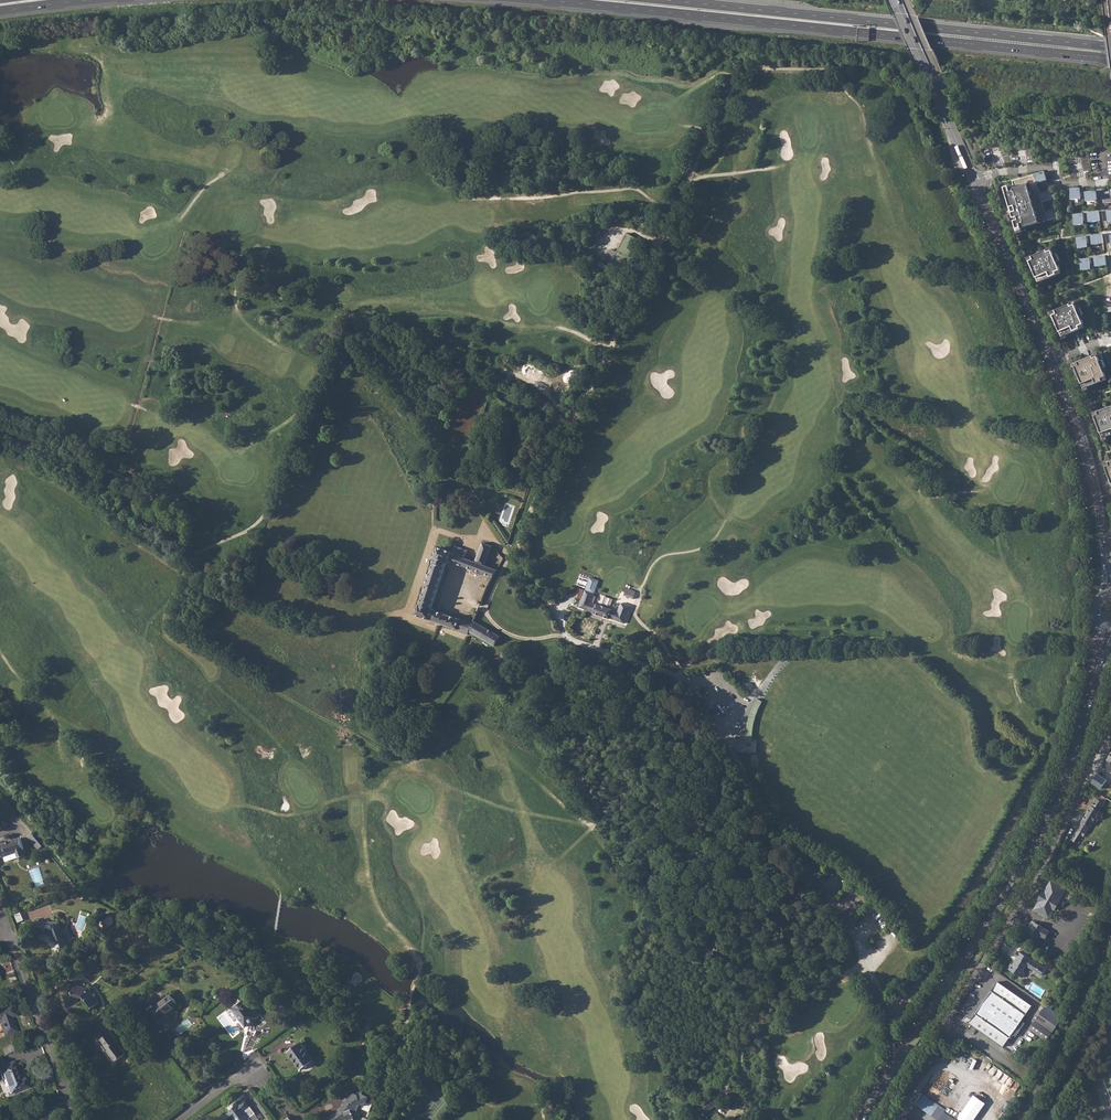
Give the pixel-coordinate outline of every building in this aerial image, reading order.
[(1043,222),(1029,176),(1011,182),(1012,186),(1002,189),(1005,198),(1007,197),(1011,209),(1016,207),(1017,212),(1012,213),(1016,225),(1014,225),(1017,234),(1027,231),(1026,227),(1043,222)] [(1079,199),(1078,188),(1070,188),(1071,199),(1079,199)] [(1096,190),(1085,192),(1086,201),(1097,200),(1096,190)] [(1045,211),(1048,220),(1059,218),(1056,208),(1045,211)] [(1099,211),(1088,213),(1089,222),(1100,221),(1099,211)] [(1082,213),(1073,214),(1074,225),(1084,224),(1082,213)] [(627,233),(618,252),(612,249),(606,260),(623,268),(638,238),(627,233)] [(1102,234),(1091,235),(1092,244),(1103,243),(1102,234)] [(1087,247),(1086,236),(1076,237),(1078,248),(1087,247)] [(1032,257),(1031,256),(1027,258),(1033,269),(1039,282),(1058,274),(1057,272),(1061,270),(1058,262),(1061,261),(1055,247),(1032,257)] [(1105,256),(1094,257),(1096,266),(1106,265),(1105,256)] [(1090,269),(1089,258),(1080,259),(1081,270),(1090,269)] [(1055,311),(1055,310),(1050,312),(1057,323),(1063,336),(1081,328),(1080,326),(1084,324),(1081,316),(1084,315),(1078,301),(1055,311)] [(1077,362),(1072,364),(1079,375),(1081,378),(1085,388),(1089,386),(1103,380),(1102,378),(1107,376),(1105,372),(1103,368),(1106,367),(1101,353),(1078,363),(1077,362)] [(1079,375),(1072,364),(1078,379),(1081,378),(1079,375)] [(1092,412),(1098,423),(1100,427),(1103,437),(1107,436),(1110,434),(1110,406),(1097,411),(1097,410),(1092,412)] [(430,576),(427,586),(421,604),(420,604),(416,614),(469,632),(470,631),(495,645),(500,635),(474,620),(473,622),(434,610),(434,609),(431,608),(438,588),(441,582),(449,562),(449,561),(493,577),(497,569),(495,569),(491,567),(486,565),(492,546),(483,543),(476,562),(470,560),(471,557),(470,554),(466,553),(467,550),(455,546),(453,553),(438,547),(435,557),(436,558),(430,576)] [(591,577),(580,607),(594,612),(594,613),(610,618),(611,618),(624,623),(630,607),(621,603),(618,611),(612,609),(612,608),(598,603),(597,604),(592,602),(600,580),(591,577)] [(624,594),(634,598),(637,591),(624,586),(622,590),(625,591),(624,594)] [(611,605),(612,597),(602,596),(601,603),(611,605)] [(1102,766),(1110,771),(1110,752),(1102,766)] [(1110,796),(1110,782),(1097,775),(1092,786),(1110,796)] [(1083,836),(1086,831),(1089,825),(1090,826),(1099,811),(1098,810),(1106,798),(1099,794),(1091,806),(1090,806),(1081,820),(1082,821),(1071,839),(1075,842),(1080,835),(1083,836)] [(39,849),(43,846),(34,835),(30,838),(39,849)] [(0,845),(0,849),(3,857),(16,852),(18,858),(25,855),(23,850),(24,849),(20,837),(0,845)] [(1039,899),(1034,908),(1035,910),(1047,917),(1050,916),(1054,909),(1055,910),(1056,908),(1055,906),(1056,904),(1058,903),(1060,901),(1058,900),(1064,891),(1063,888),(1051,881),(1049,882),(1043,893),(1041,894),(1039,898),(1039,899)] [(22,912),(16,914),(19,923),(25,921),(22,912)] [(63,930),(60,922),(36,922),(36,931),(52,932),(53,934),(52,935),(54,941),(57,940),(61,950),(69,948),(65,937),(66,936),(66,935),(67,933),(66,932),(66,931),(64,930),(63,930)] [(1034,922),(1031,923),(1032,926),(1029,927),(1024,924),(1022,925),(1019,930),(1020,932),(1026,936),(1036,942),(1040,935),(1045,938),(1049,931),(1044,928),(1034,922)] [(1010,963),(1008,967),(1011,969),(1010,969),(1019,975),(1020,975),(1023,977),(1025,974),(1023,969),(1026,965),(1028,966),(1028,967),(1041,975),(1045,968),(1032,960),(1030,959),(1030,958),(1020,952),(1018,951),(1015,955),(1017,957),(1015,960),(1016,961),(1013,965),(1010,963)] [(998,982),(970,1023),(1004,1047),(1032,1006),(998,982)] [(75,985),(73,994),(83,997),(92,1008),(99,1003),(89,988),(75,985)] [(140,1004),(147,999),(144,994),(137,1000),(140,1004)] [(171,995),(156,1006),(157,1008),(152,1011),(157,1018),(156,1018),(161,1025),(167,1020),(163,1015),(178,1004),(171,995)] [(245,999),(232,1009),(239,1018),(241,1017),(242,1019),(241,1020),(245,1027),(246,1026),(258,1017),(245,999)] [(0,1007),(0,1024),(4,1035),(16,1031),(11,1016),(15,1015),(11,1003),(0,1007)] [(1058,1022),(1042,1010),(1030,1028),(1047,1040),(1058,1022)] [(106,1049),(115,1061),(125,1053),(116,1042),(118,1041),(111,1032),(103,1038),(99,1033),(93,1037),(104,1051),(106,1049)] [(301,1042),(296,1046),(288,1051),(301,1069),(311,1062),(302,1050),(305,1047),(301,1042)] [(5,1054),(15,1050),(13,1045),(3,1049),(5,1054)] [(0,1066),(0,1070),(10,1094),(27,1087),(23,1078),(19,1080),(11,1062),(0,1066)] [(717,1104),(729,1095),(739,1088),(733,1080),(718,1091),(701,1104),(700,1103),(699,1103),(699,1104),(700,1105),(699,1106),(704,1113),(717,1104)] [(340,1112),(328,1117),(329,1119),(344,1119),(348,1118),(350,1117),(352,1118),(355,1117),(353,1113),(357,1111),(359,1105),(363,1103),(364,1104),(363,1107),(370,1110),(372,1104),(377,1102),(374,1094),(369,1096),(364,1093),(362,1089),(355,1092),(353,1092),(351,1093),(350,1090),(345,1092),(347,1096),(345,1097),(346,1099),(344,1100),(345,1103),(342,1105),(343,1106),(344,1108),(343,1111),(340,1112)] [(921,1093),(914,1103),(925,1111),(938,1119),(955,1119),(945,1112),(946,1111),(940,1106),(921,1093)] [(220,1119),(221,1119),(231,1119),(234,1118),(236,1119),(246,1119),(249,1118),(244,1110),(250,1106),(245,1100),(237,1106),(236,1105),(232,1108),(233,1109),(220,1119)] [(748,1100),(743,1106),(753,1119),(759,1114),(748,1100)]
